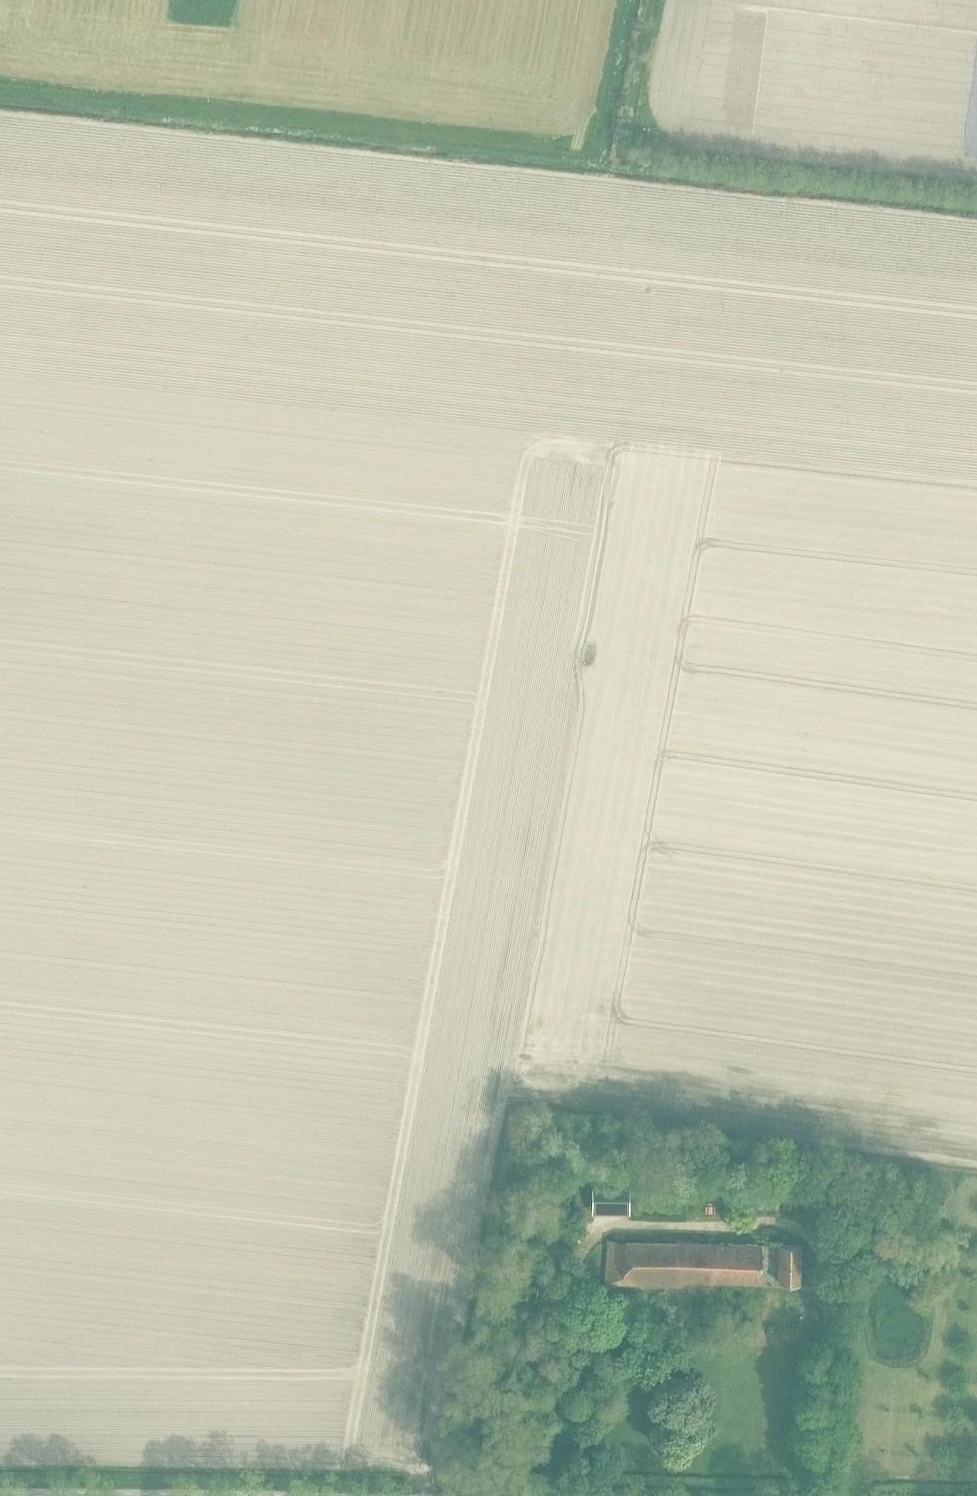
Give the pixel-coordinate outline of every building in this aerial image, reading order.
[(609,1238),(607,1284),(718,1287),(718,1282),(764,1284),(765,1243),(757,1242),(736,1242),(609,1238)] [(780,1283),(805,1284),(806,1245),(781,1244),(780,1283)]
